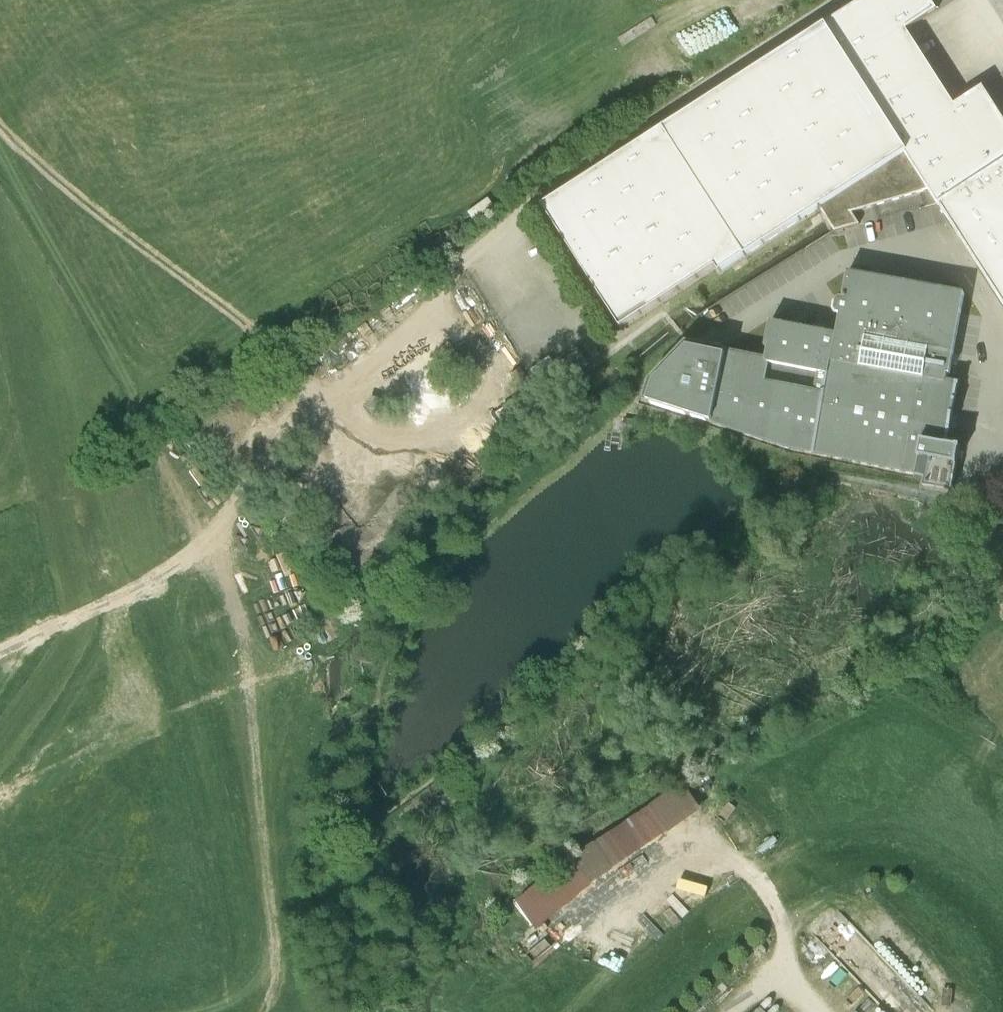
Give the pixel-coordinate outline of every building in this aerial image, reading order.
[(1002,163),(1002,119),(983,87),(955,106),(906,30),(937,10),(930,0),(863,0),(825,24),(543,206),(621,328),(715,267),(719,272),(819,208),(834,232),(859,225),(852,213),(928,191),(937,205),(1002,163)] [(937,205),(939,207),(1002,305),(1002,163),(937,205)] [(651,379),(643,401),(787,448),(924,476),(923,485),(951,490),(960,446),(947,444),(949,431),(964,434),(967,417),(952,414),(959,383),(945,382),(947,374),(950,374),(965,294),(847,272),(836,335),(770,322),(765,348),(768,348),(766,360),(757,358),(728,353),(728,351),(687,342),(651,379)] [(517,902),(536,929),(592,884),(700,811),(682,783),(583,854),(517,902)]
